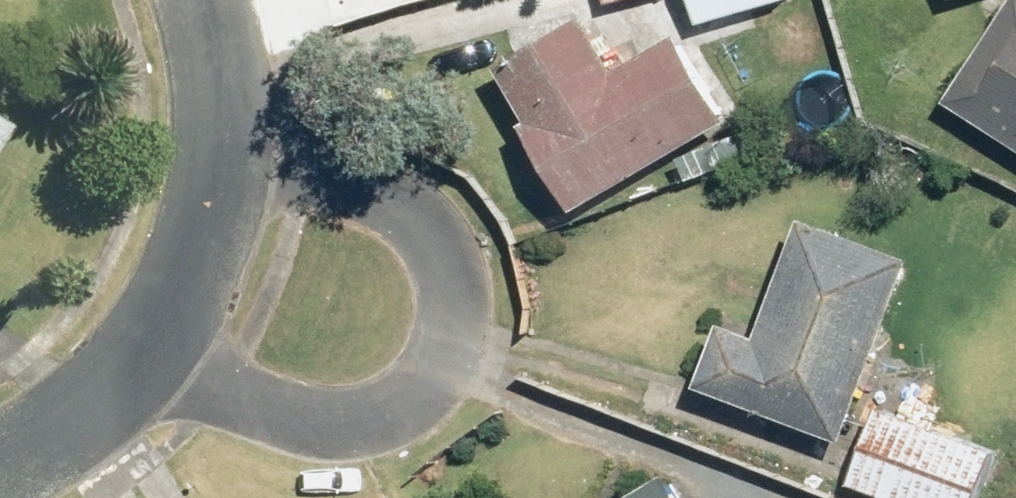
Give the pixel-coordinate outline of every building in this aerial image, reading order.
[(707,25),(789,5),(788,0),(701,0),(707,25)] [(956,110),(1015,149),(1015,18),(956,110)] [(667,33),(617,66),(591,19),(506,68),(536,120),(519,131),(580,222),(728,123),(667,33)] [(736,402),(844,440),(906,265),(799,227),(736,402)] [(846,486),(887,497),(983,497),(1001,438),(873,399),(846,486)]
